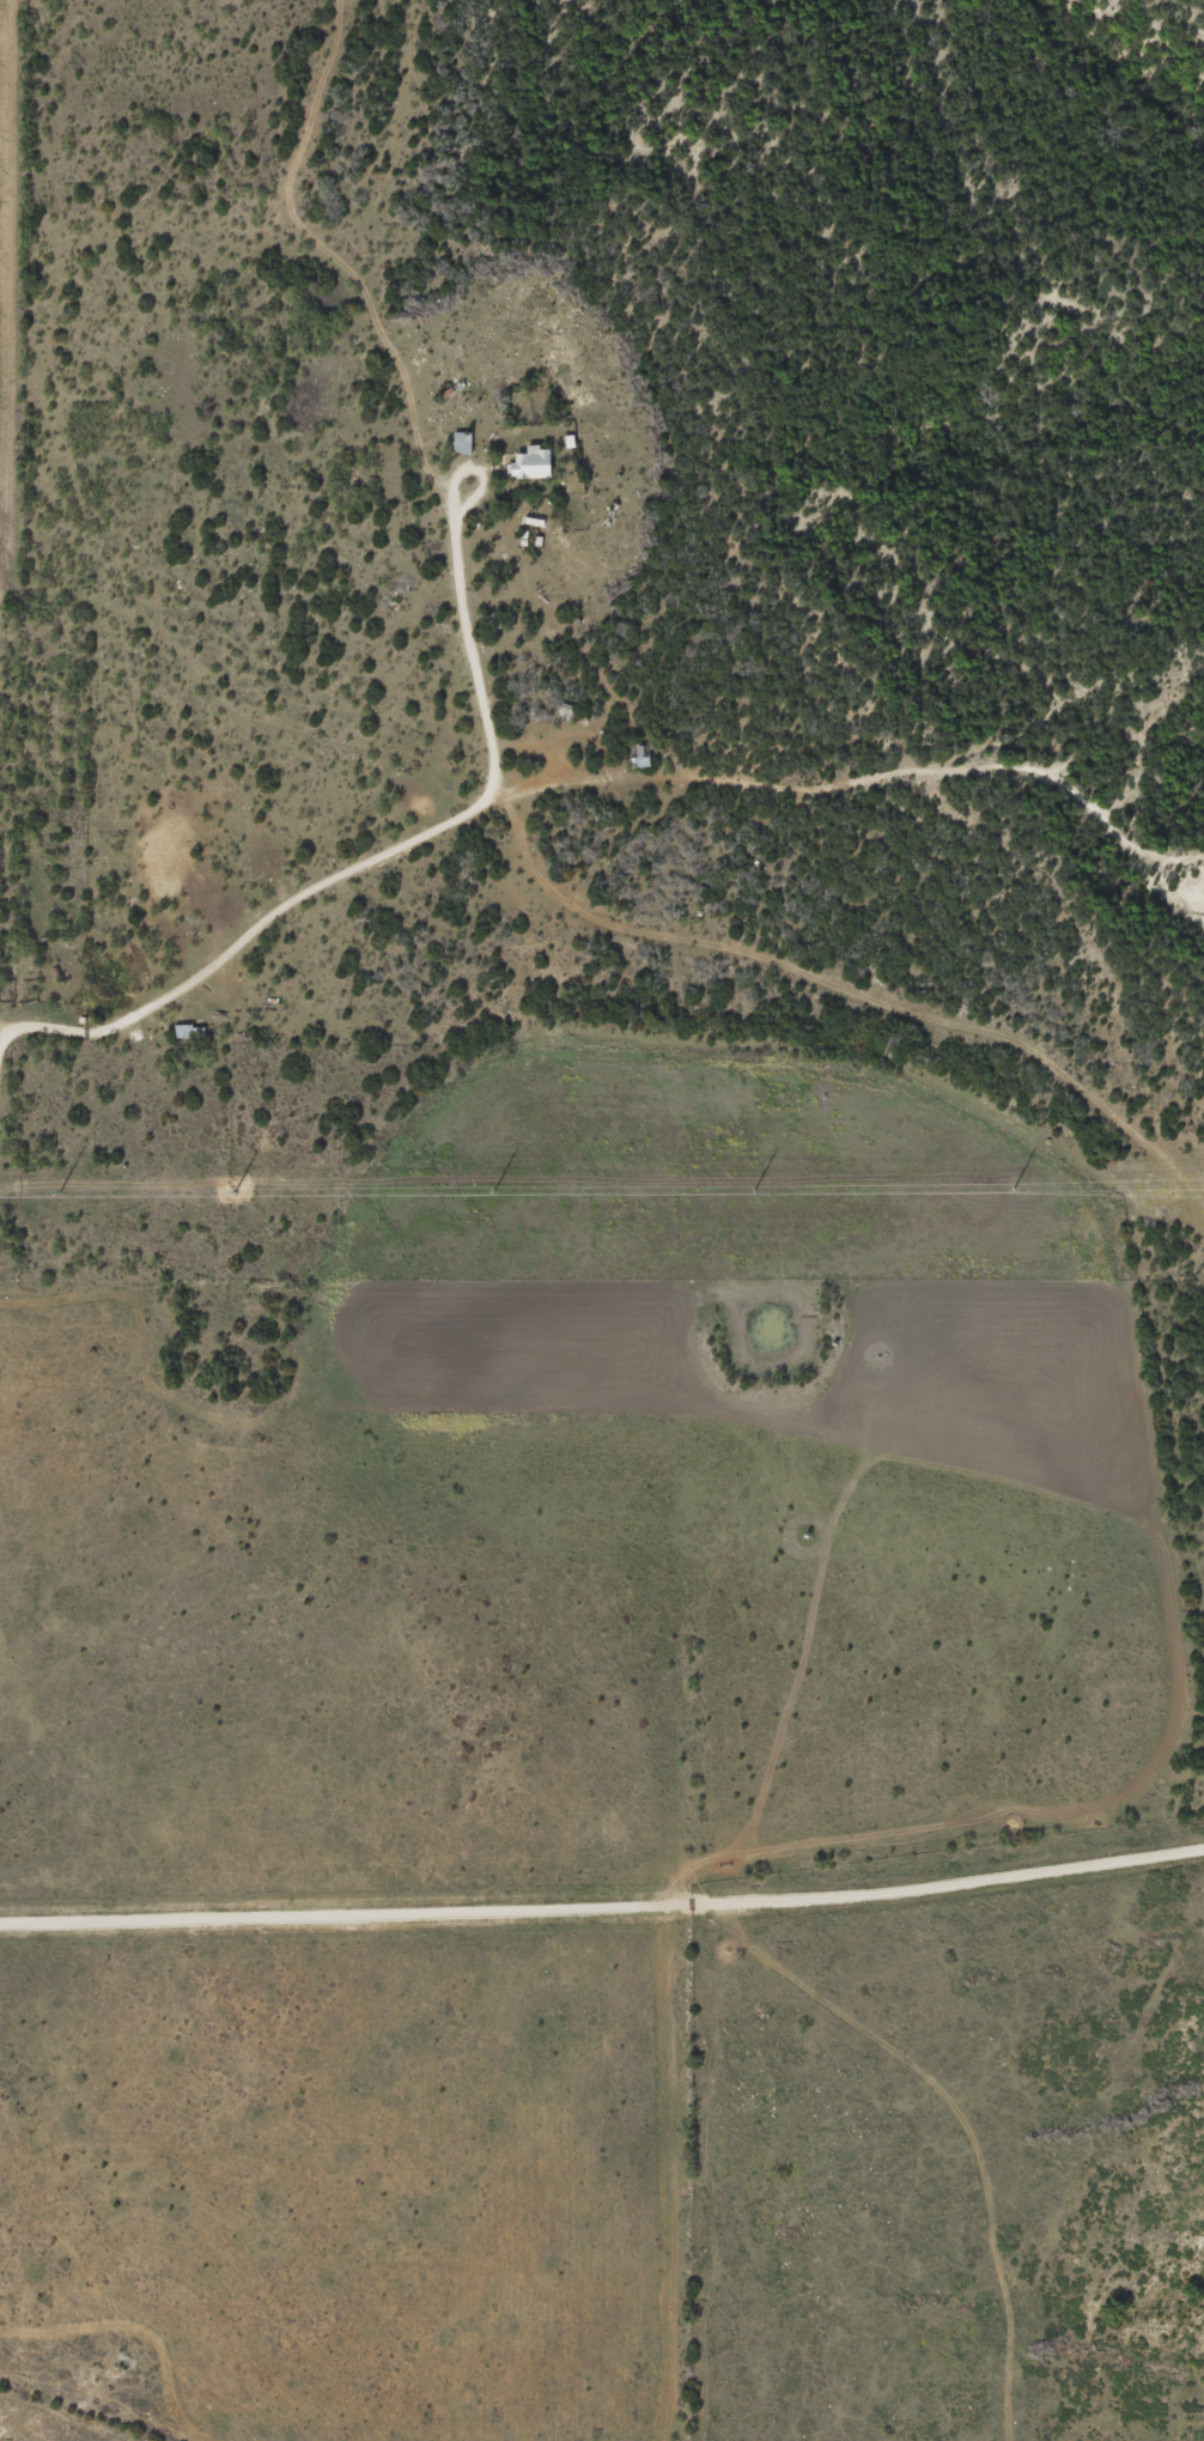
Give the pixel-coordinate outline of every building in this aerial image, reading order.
[(474,454),(474,432),(458,432),(458,454),(474,454)] [(554,477),(553,449),(543,449),(543,445),(529,445),(529,454),(517,454),(518,463),(509,463),(510,479),(554,477)] [(646,757),(645,747),(639,747),(640,757),(634,757),(634,768),(652,767),(652,756),(646,757)] [(178,1038),(197,1037),(197,1025),(178,1025),(178,1038)]
